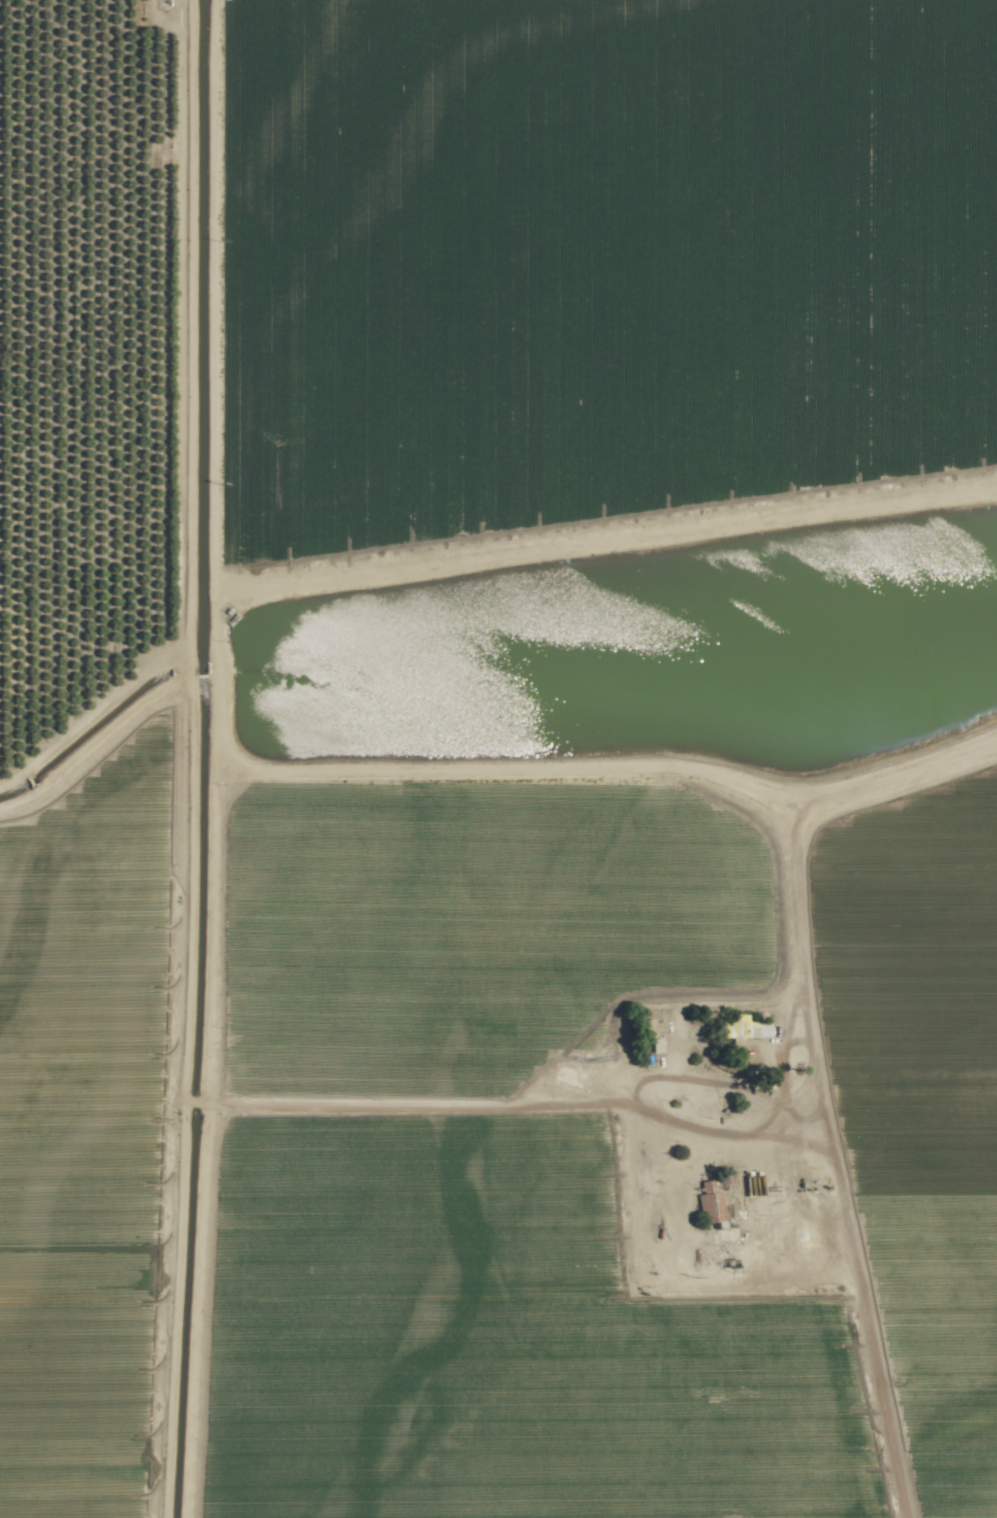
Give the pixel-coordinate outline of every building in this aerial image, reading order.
[(770,1021),(749,1021),(749,1013),(734,1013),(734,1021),(722,1021),(722,1038),(771,1037),(770,1021)] [(722,1190),(715,1191),(714,1179),(701,1180),(702,1193),(698,1194),(701,1222),(718,1221),(719,1228),(726,1227),(722,1190)]
